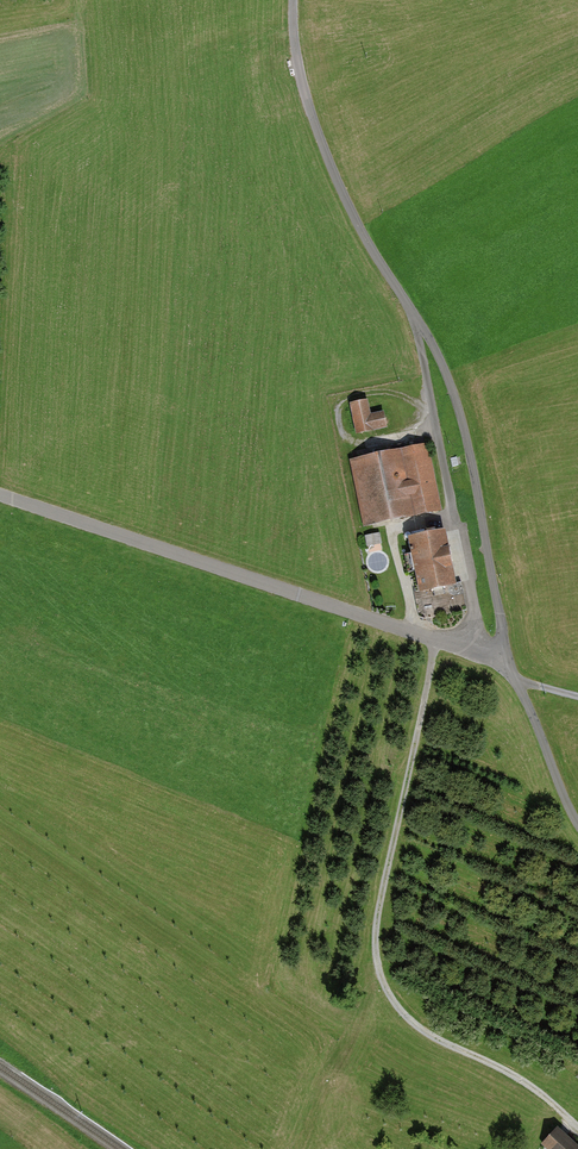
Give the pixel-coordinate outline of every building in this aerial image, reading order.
[(373,400),(355,403),(360,434),(392,429),(389,412),(375,415),(373,400)] [(432,444),(354,460),(367,525),(446,509),(432,444)] [(455,530),(417,537),(428,592),(465,585),(455,530)] [(561,1130),(547,1144),(552,1148),(577,1148),(561,1130)]
